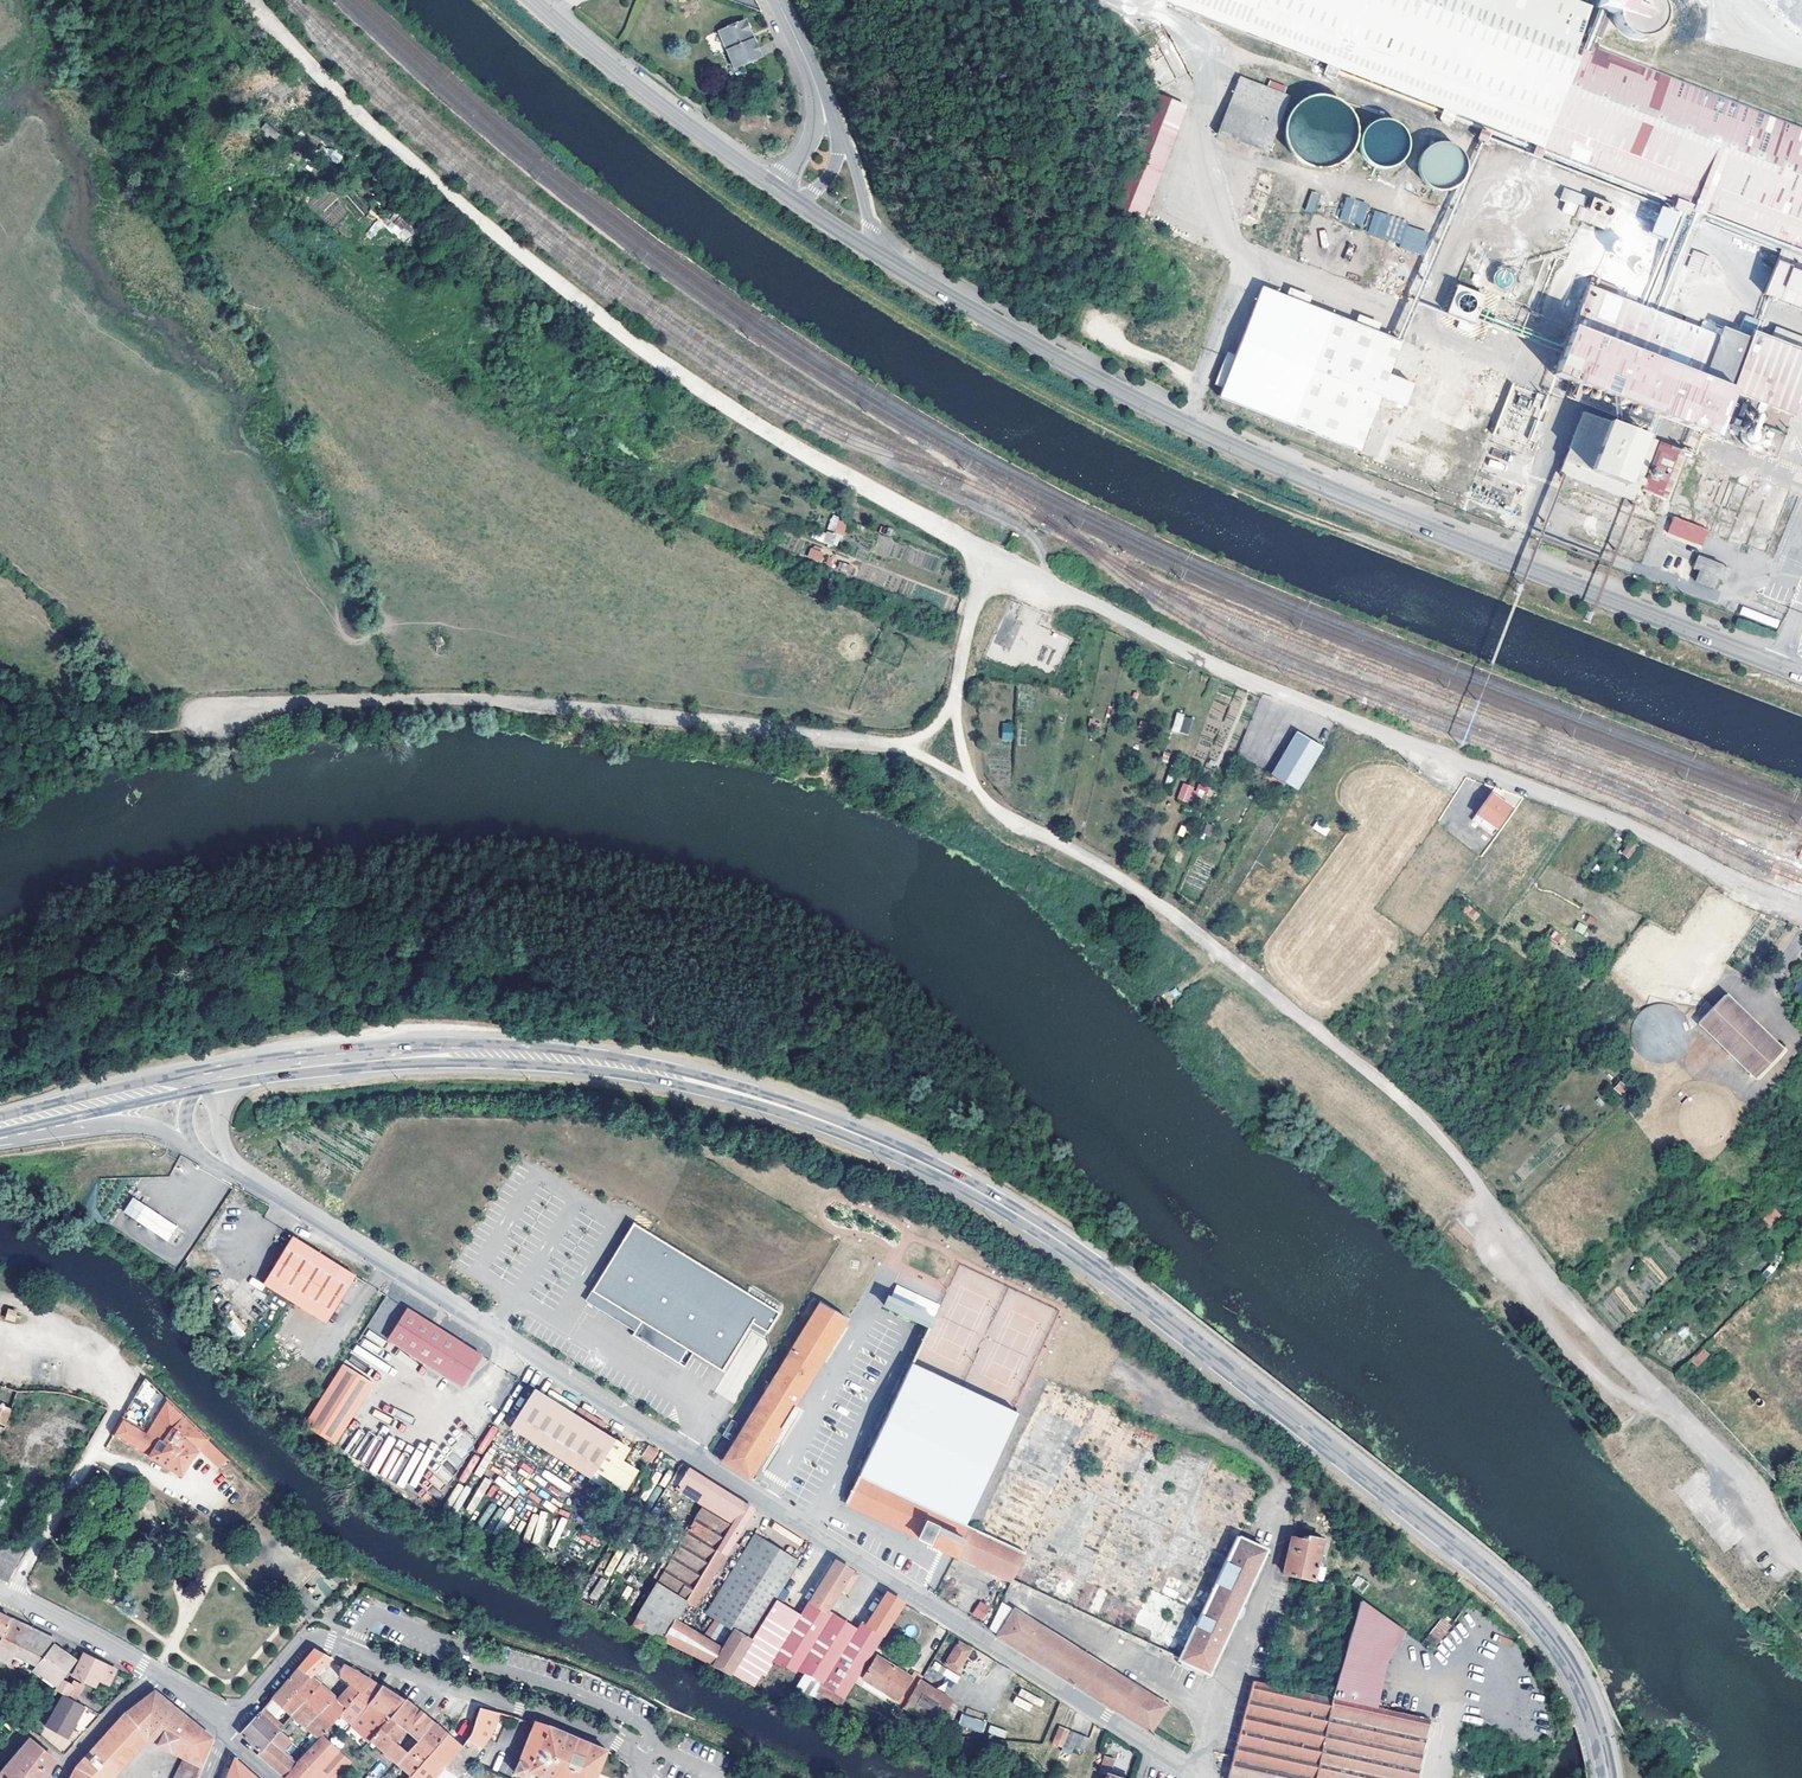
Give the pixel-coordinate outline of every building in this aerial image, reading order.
[(1203,16),(1325,63),(1801,249),(1801,127),(1600,49),(1612,18),(1615,20),(1617,29),(1622,37),(1628,42),(1634,44),(1640,44),(1647,43),(1653,40),(1658,35),(1662,28),(1663,22),(1663,16),(1661,10),(1658,6),(1654,1),(1652,0),(1626,0),(1625,0),(1621,4),(1611,0),(1603,0),(1587,43),(1582,41),(1597,5),(1584,0),(1161,0),(1203,16)] [(744,22),(718,32),(733,72),(760,62),(744,22)] [(1268,153),(1282,114),(1289,95),(1284,93),(1267,87),(1239,76),(1233,93),(1217,134),(1268,153)] [(1267,87),(1284,93),(1287,87),(1269,80),(1267,87)] [(1409,145),(1406,125),(1386,116),(1380,118),(1366,112),(1359,113),(1358,107),(1324,92),(1302,96),(1286,132),(1290,153),(1326,169),(1330,168),(1332,178),(1337,167),(1343,169),(1351,168),(1351,166),(1361,164),(1358,171),(1366,174),(1368,174),(1377,178),(1383,177),(1394,181),(1409,145)] [(1157,95),(1114,205),(1142,215),(1184,106),(1157,95)] [(266,123),(261,128),(274,140),(279,135),(266,123)] [(1489,141),(1490,131),(1480,130),(1479,140),(1489,141)] [(1419,176),(1422,181),(1427,186),(1432,189),(1438,191),(1445,191),(1451,189),(1456,186),(1461,182),(1464,176),(1466,170),(1466,164),(1464,158),(1461,152),(1457,148),(1451,145),(1445,143),(1439,143),(1433,145),(1427,148),(1423,152),(1420,157),(1418,164),(1418,170),(1419,176)] [(1614,208),(1560,186),(1555,198),(1561,201),(1557,210),(1606,229),(1614,208)] [(1305,210),(1314,213),(1320,193),(1311,190),(1305,210)] [(1361,227),(1370,204),(1347,196),(1339,218),(1361,227)] [(395,212),(384,225),(404,243),(415,230),(395,212)] [(1431,228),(1373,212),(1367,236),(1424,251),(1431,228)] [(1615,240),(1610,252),(1623,257),(1628,245),(1615,240)] [(1782,248),(1765,294),(1801,308),(1801,256),(1782,248)] [(1723,261),(1696,251),(1689,268),(1716,279),(1723,261)] [(1634,268),(1635,272),(1636,274),(1639,276),(1641,277),(1643,277),(1646,276),(1648,275),(1649,272),(1650,270),(1649,267),(1649,265),(1646,264),(1645,263),(1642,262),(1640,263),(1636,265),(1634,268)] [(1505,289),(1512,276),(1500,270),(1493,282),(1505,289)] [(1458,282),(1447,310),(1476,321),(1487,293),(1458,282)] [(1771,338),(1756,332),(1754,337),(1722,325),(1718,335),(1657,312),(1646,307),(1587,285),(1553,374),(1578,383),(1572,398),(1582,401),(1647,426),(1653,413),(1723,439),(1741,393),(1793,414),(1801,390),(1801,350),(1771,338)] [(1380,397),(1389,376),(1403,340),(1400,339),(1263,286),(1219,398),(1359,452),(1380,397)] [(1359,315),(1357,321),(1379,328),(1381,322),(1359,315)] [(1461,318),(1458,326),(1472,332),(1475,323),(1461,318)] [(1801,350),(1801,338),(1775,327),(1771,338),(1801,350)] [(1542,395),(1537,406),(1551,412),(1556,400),(1542,395)] [(1743,402),(1734,423),(1747,429),(1750,421),(1754,423),(1760,409),(1743,402)] [(1662,497),(1680,449),(1661,442),(1647,479),(1643,477),(1658,441),(1585,412),(1560,472),(1634,502),(1642,482),(1645,484),(1643,489),(1662,497)] [(1690,431),(1685,444),(1693,447),(1699,435),(1690,431)] [(838,546),(846,521),(832,516),(823,541),(838,546)] [(1708,529),(1675,517),(1669,532),(1702,545),(1708,529)] [(880,537),(888,540),(890,533),(882,530),(880,537)] [(809,548),(807,559),(822,561),(824,551),(809,548)] [(1732,571),(1699,558),(1695,570),(1701,573),(1697,583),(1715,590),(1720,580),(1727,583),(1732,571)] [(852,574),(854,565),(839,562),(837,571),(852,574)] [(1189,734),(1192,716),(1175,713),(1172,731),(1189,734)] [(1013,741),(1013,723),(1001,723),(1002,741),(1013,741)] [(1271,776),(1278,780),(1286,785),(1297,791),(1324,747),(1298,732),(1271,776)] [(1286,785),(1278,780),(1275,785),(1283,790),(1286,785)] [(1176,798),(1188,803),(1195,787),(1183,782),(1176,798)] [(1194,794),(1204,798),(1208,787),(1198,783),(1194,794)] [(1512,807),(1489,791),(1474,813),(1485,820),(1481,826),(1493,834),(1512,807)] [(1317,820),(1312,828),(1325,836),(1330,828),(1317,820)] [(1622,854),(1627,858),(1637,847),(1632,842),(1622,854)] [(1621,855),(1613,849),(1604,861),(1612,866),(1621,855)] [(1792,990),(1801,998),(1801,978),(1792,990)] [(1753,1078),(1780,1051),(1724,997),(1711,1010),(1697,1024),(1753,1078)] [(1704,1004),(1686,1022),(1689,1032),(1697,1024),(1711,1010),(1704,1004)] [(1655,1064),(1658,1065),(1660,1065),(1668,1064),(1673,1061),(1678,1059),(1683,1053),(1688,1044),(1689,1036),(1689,1032),(1686,1022),(1683,1016),(1679,1013),(1673,1008),(1666,1005),(1660,1005),(1652,1006),(1647,1008),(1640,1011),(1637,1015),(1635,1018),(1632,1023),(1630,1027),(1629,1032),(1629,1036),(1630,1040),(1631,1044),(1633,1049),(1635,1053),(1638,1056),(1639,1057),(1644,1061),(1649,1063),(1655,1064)] [(1780,1051),(1753,1078),(1756,1081),(1783,1053),(1780,1051)] [(1620,1095),(1628,1089),(1621,1081),(1613,1087),(1620,1095)] [(147,1230),(157,1215),(132,1199),(122,1214),(147,1230)] [(157,1215),(147,1230),(154,1234),(164,1219),(157,1215)] [(164,1219),(154,1234),(166,1243),(176,1228),(164,1219)] [(752,1322),(767,1331),(779,1313),(634,1224),(584,1305),(594,1312),(633,1335),(685,1367),(694,1353),(709,1362),(723,1371),(752,1322)] [(356,1277),(293,1238),(265,1284),(328,1323),(345,1295),(351,1299),(360,1285),(354,1281),(356,1277)] [(885,1303),(931,1324),(935,1316),(889,1295),(885,1303)] [(750,1477),(848,1317),(822,1300),(723,1460),(735,1468),(750,1477)] [(483,1356),(407,1308),(388,1338),(464,1386),(483,1356)] [(19,1312),(10,1309),(7,1319),(15,1322),(19,1312)] [(1690,1359),(1697,1367),(1710,1355),(1704,1348),(1690,1359)] [(343,1364),(304,1425),(335,1444),(374,1384),(343,1364)] [(1014,1418),(909,1369),(846,1503),(919,1536),(918,1538),(1011,1580),(1024,1552),(965,1525),(1014,1418)] [(134,1398),(154,1409),(163,1392),(143,1381),(134,1398)] [(623,1445),(533,1388),(509,1426),(587,1475),(592,1468),(620,1486),(633,1466),(617,1456),(623,1445)] [(9,1414),(13,1402),(2,1397),(0,1403),(0,1411),(9,1414)] [(123,1416),(113,1434),(181,1475),(193,1453),(195,1454),(198,1451),(195,1449),(196,1447),(203,1435),(165,1397),(145,1431),(123,1416)] [(1164,1448),(1090,1413),(1024,1552),(1038,1559),(1045,1546),(1104,1574),(1149,1480),(1164,1448)] [(218,1468),(228,1459),(203,1435),(196,1447),(218,1468)] [(652,1461),(659,1449),(655,1447),(650,1443),(642,1455),(652,1461)] [(672,1484),(703,1505),(716,1485),(696,1473),(684,1465),(672,1484)] [(695,1604),(727,1553),(718,1547),(745,1503),(737,1498),(724,1490),(716,1485),(703,1505),(685,1533),(656,1582),(688,1601),(695,1604)] [(718,1547),(727,1553),(756,1509),(745,1503),(718,1547)] [(706,1612),(735,1629),(736,1628),(752,1638),(779,1596),(800,1562),(755,1534),(706,1612)] [(1313,1579),(1324,1540),(1307,1535),(1305,1540),(1290,1537),(1282,1571),(1313,1579)] [(1267,1550),(1237,1536),(1234,1543),(1225,1563),(1180,1658),(1209,1672),(1267,1550)] [(1210,1556),(1225,1563),(1234,1543),(1219,1536),(1210,1556)] [(904,1602),(888,1592),(864,1631),(829,1609),(843,1588),(849,1592),(860,1574),(837,1559),(805,1611),(779,1596),(752,1638),(764,1647),(743,1678),(753,1684),(761,1672),(764,1673),(772,1661),(825,1680),(818,1690),(839,1703),(846,1694),(850,1687),(904,1602)] [(1352,1585),(1361,1591),(1367,1583),(1358,1576),(1352,1585)] [(675,1620),(677,1616),(688,1601),(656,1582),(630,1624),(662,1639),(675,1620)] [(1016,1601),(1021,1586),(1011,1583),(1006,1598),(1016,1601)] [(1334,1689),(1332,1698),(1333,1698),(1376,1708),(1386,1662),(1407,1632),(1361,1599),(1334,1689)] [(982,1621),(991,1607),(979,1600),(971,1614),(982,1621)] [(1010,1640),(1151,1730),(1167,1705),(1016,1610),(1000,1634),(1010,1640)] [(7,1637),(16,1621),(2,1614),(0,1613),(0,1634),(7,1637)] [(1426,1637),(1435,1646),(1452,1626),(1442,1618),(1426,1637)] [(713,1663),(722,1649),(693,1631),(678,1622),(675,1620),(662,1639),(713,1663)] [(16,1621),(7,1637),(0,1648),(0,1658),(10,1664),(18,1651),(35,1660),(33,1664),(37,1666),(53,1645),(54,1645),(55,1641),(38,1632),(16,1621)] [(731,1671),(752,1638),(736,1628),(735,1629),(722,1649),(713,1663),(731,1671)] [(957,1672),(971,1649),(960,1642),(946,1664),(957,1672)] [(56,1686),(62,1679),(75,1662),(61,1652),(53,1645),(37,1666),(34,1669),(56,1686)] [(299,1667),(310,1676),(332,1659),(315,1649),(307,1659),(299,1667)] [(80,1656),(75,1662),(79,1665),(74,1675),(96,1686),(99,1678),(109,1683),(115,1669),(103,1664),(93,1660),(82,1654),(80,1656)] [(912,1677),(879,1655),(877,1658),(864,1677),(898,1699),(900,1696),(907,1685),(912,1677)] [(349,1684),(360,1694),(372,1681),(355,1671),(344,1665),(340,1672),(341,1676),(349,1684)] [(314,1679),(310,1676),(299,1667),(272,1698),(292,1716),(293,1716),(321,1685),(314,1679)] [(55,1688),(56,1686),(34,1669),(31,1673),(53,1689),(55,1688)] [(64,1693),(75,1700),(81,1692),(62,1679),(56,1686),(55,1688),(64,1693)] [(922,1680),(915,1690),(908,1700),(906,1704),(935,1722),(951,1699),(922,1680)] [(340,1715),(352,1725),(371,1702),(383,1686),(372,1681),(360,1694),(347,1707),(340,1715)] [(1294,1692),(1252,1682),(1239,1732),(1238,1741),(1228,1777),(1276,1777),(1294,1692)] [(339,1700),(347,1707),(360,1694),(349,1684),(347,1686),(349,1689),(345,1692),(339,1700)] [(318,1739),(322,1735),(334,1722),(340,1715),(347,1707),(339,1700),(333,1695),(321,1685),(293,1716),(318,1739)] [(900,1696),(908,1700),(915,1690),(907,1685),(900,1696)] [(371,1702),(391,1715),(405,1699),(395,1693),(383,1686),(371,1702)] [(1013,1702),(1028,1712),(1034,1704),(1041,1708),(1044,1702),(1022,1687),(1013,1702)] [(70,1777),(112,1777),(149,1738),(187,1757),(176,1777),(196,1777),(197,1776),(212,1739),(155,1692),(125,1714),(76,1768),(70,1777)] [(1322,1748),(1333,1698),(1332,1698),(1331,1700),(1294,1692),(1276,1777),(1316,1777),(1322,1748)] [(71,1726),(74,1726),(84,1706),(75,1700),(64,1693),(46,1726),(66,1737),(71,1726)] [(418,1739),(433,1721),(419,1709),(406,1697),(405,1699),(391,1715),(390,1717),(405,1729),(416,1739),(418,1739)] [(1380,1760),(1419,1768),(1424,1745),(1430,1720),(1418,1718),(1376,1708),(1333,1698),(1322,1748),(1350,1753),(1380,1760)] [(370,1741),(371,1740),(390,1717),(391,1715),(371,1702),(352,1725),(370,1741)] [(284,1726),(287,1722),(267,1704),(264,1708),(284,1726)] [(481,1707),(469,1737),(461,1747),(445,1767),(458,1777),(459,1777),(472,1762),(493,1730),(498,1722),(503,1713),(481,1707)] [(261,1752),(270,1741),(279,1731),(284,1726),(264,1708),(255,1718),(242,1733),(261,1752)] [(966,1709),(965,1715),(985,1718),(986,1713),(966,1709)] [(983,1733),(987,1722),(962,1713),(958,1725),(983,1733)] [(405,1729),(390,1717),(371,1740),(412,1774),(446,1733),(446,1732),(433,1721),(418,1739),(416,1739),(407,1749),(396,1740),(405,1729)] [(606,1750),(573,1736),(547,1724),(536,1722),(515,1772),(527,1777),(530,1771),(547,1777),(595,1777),(606,1750)] [(990,1724),(988,1732),(1005,1738),(1007,1730),(990,1724)] [(71,1726),(66,1737),(68,1739),(74,1727),(74,1726),(71,1726)] [(1054,1742),(1063,1745),(1070,1730),(1060,1726),(1054,1742)] [(407,1749),(416,1739),(405,1729),(396,1740),(407,1749)] [(1072,1753),(1074,1750),(1080,1734),(1070,1730),(1063,1745),(1067,1747),(1066,1750),(1072,1753)] [(1230,1739),(1238,1741),(1239,1732),(1233,1730),(1230,1739)] [(270,1741),(283,1752),(292,1742),(279,1731),(270,1741)] [(416,1777),(436,1777),(445,1767),(461,1747),(453,1739),(446,1733),(412,1774),(416,1777)] [(1074,1750),(1083,1754),(1089,1738),(1080,1734),(1074,1750)] [(295,1763),(284,1776),(286,1777),(336,1777),(351,1762),(322,1735),(318,1739),(295,1763)] [(0,1743),(0,1754),(10,1741),(5,1737),(0,1743)] [(0,1775),(4,1777),(45,1777),(56,1760),(30,1740),(0,1775)] [(283,1752),(270,1741),(261,1752),(258,1754),(284,1776),(295,1763),(283,1752)] [(1350,1753),(1322,1748),(1316,1777),(1344,1777),(1350,1753)] [(1094,1769),(1101,1772),(1106,1756),(1099,1753),(1094,1769)] [(1380,1760),(1350,1753),(1344,1777),(1376,1777),(1380,1760)] [(1111,1773),(1115,1759),(1106,1756),(1101,1772),(1105,1773),(1107,1774),(1105,1777),(1123,1777),(1111,1773)] [(235,1759),(225,1777),(257,1777),(235,1759)] [(1419,1768),(1380,1760),(1376,1777),(1417,1777),(1419,1768)] [(373,1777),(377,1777),(387,1770),(381,1763),(369,1773),(373,1777)]
